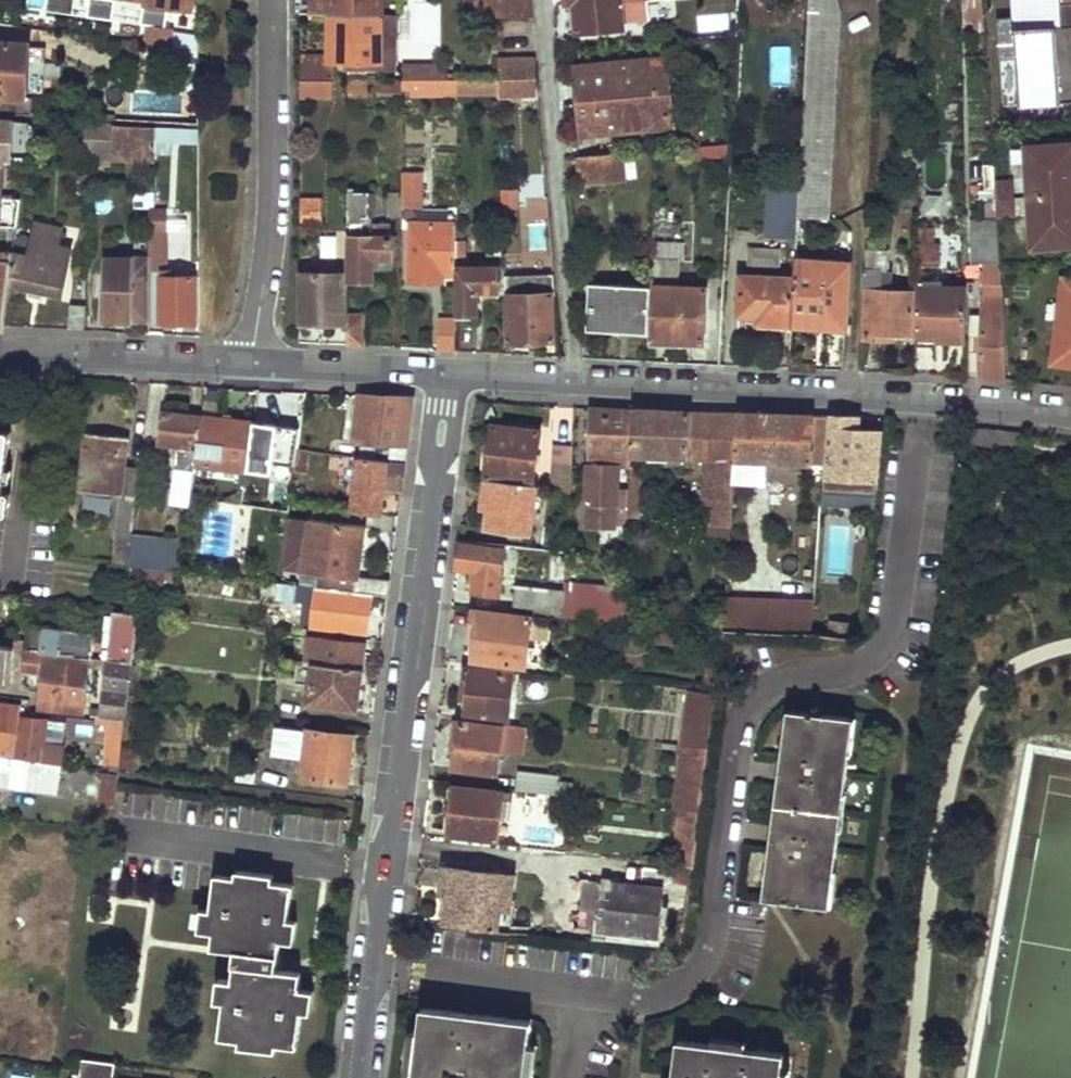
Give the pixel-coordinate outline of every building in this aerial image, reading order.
[(382,12),(382,0),(312,0),(311,11),(330,11),(382,12)] [(534,15),(532,0),(478,0),(477,14),(534,15)] [(625,28),(624,21),(644,20),(643,0),(568,0),(569,8),(577,7),(579,31),(625,28)] [(830,217),(842,11),(839,0),(810,0),(800,178),(798,215),(830,217)] [(966,25),(982,25),(983,0),(966,0),(966,25)] [(1070,100),(1070,0),(1009,0),(1011,7),(1014,7),(1015,16),(999,18),(1001,57),(1016,56),(1020,103),(1070,100)] [(328,58),(380,60),(382,12),(330,11),(328,58)] [(148,40),(201,47),(201,34),(172,30),(172,26),(150,23),(148,40)] [(40,35),(54,38),(56,27),(40,25),(40,35)] [(15,95),(14,111),(33,112),(34,97),(26,97),(28,80),(42,81),(43,59),(29,58),(31,42),(0,39),(0,94),(15,95)] [(499,78),(539,78),(537,51),(509,53),(509,60),(499,63),(499,78)] [(301,75),(335,76),(335,63),(324,61),(323,52),(301,52),(301,75)] [(579,131),(670,123),(666,57),(573,65),(579,131)] [(413,77),(424,77),(424,64),(406,63),(406,77),(413,77)] [(424,77),(445,77),(445,69),(445,64),(424,64),(424,77)] [(301,85),(350,85),(350,76),(335,76),(301,75),(301,85)] [(351,94),(365,93),(367,77),(350,76),(350,85),(351,94)] [(382,92),(403,92),(403,85),(402,77),(381,77),(381,84),(382,92)] [(403,85),(413,88),(413,77),(406,77),(402,77),(403,85)] [(413,92),(445,92),(445,77),(424,77),(413,77),(413,88),(413,92)] [(445,92),(458,92),(458,78),(452,78),(445,77),(445,92)] [(458,92),(499,92),(499,78),(458,78),(458,92)] [(499,95),(540,94),(539,78),(499,78),(499,92),(499,95)] [(338,111),(348,111),(347,101),(337,101),(338,111)] [(9,159),(13,159),(15,125),(25,125),(27,117),(0,115),(0,158),(9,159)] [(686,144),(699,143),(698,119),(684,120),(686,144)] [(82,131),(103,132),(114,132),(114,122),(82,120),(82,131)] [(113,158),(157,158),(157,140),(157,125),(114,122),(114,132),(113,158)] [(157,140),(201,142),(201,128),(157,125),(157,140)] [(94,164),(113,165),(113,158),(114,132),(103,132),(101,154),(94,154),(94,164)] [(1070,187),(1070,136),(1024,138),(1028,190),(1070,187)] [(682,158),(705,155),(704,142),(699,143),(686,144),(681,145),(682,158)] [(579,154),(597,153),(597,143),(578,143),(579,154)] [(580,181),(624,177),(623,150),(597,153),(579,154),(580,181)] [(18,225),(22,197),(4,195),(9,159),(0,158),(0,223),(18,225)] [(403,205),(423,205),(424,171),(403,171),(403,191),(403,205)] [(996,192),(1013,191),(1012,175),(995,175),(996,192)] [(767,234),(797,235),(798,215),(800,178),(770,177),(767,234)] [(1070,236),(1070,187),(1028,190),(1031,239),(1070,236)] [(352,276),(374,276),(373,266),(382,266),(381,253),(395,252),(394,233),(391,233),(392,221),(365,222),(364,213),(369,214),(370,188),(350,188),(350,222),(353,222),(352,276)] [(501,207),(520,208),(520,189),(501,189),(501,207)] [(388,213),(403,213),(403,205),(403,191),(388,191),(388,213)] [(997,208),(1014,207),(1013,191),(996,192),(997,208)] [(301,215),(322,215),(324,198),(301,197),(301,215)] [(149,229),(165,229),(165,208),(149,207),(149,229)] [(63,225),(38,220),(32,253),(15,249),(15,250),(10,279),(33,284),(32,292),(42,294),(44,286),(64,291),(73,245),(60,242),(63,225)] [(411,277),(444,276),(445,269),(456,268),(456,265),(456,222),(412,220),(411,277)] [(650,337),(704,339),(706,285),(665,284),(666,257),(682,258),(684,224),(655,222),(652,282),(650,330),(650,337)] [(973,263),(1000,261),(1000,258),(998,228),(971,232),(973,263)] [(150,257),(165,257),(165,229),(149,229),(150,255),(150,257)] [(336,257),(349,258),(349,232),(331,232),(330,252),(336,257)] [(487,253),(500,253),(500,238),(488,237),(487,253)] [(3,249),(15,250),(15,249),(16,242),(3,240),(1,249),(3,249)] [(917,262),(938,263),(939,242),(917,242),(917,262)] [(866,268),(876,270),(879,270),(880,246),(867,246),(866,268)] [(6,317),(10,279),(15,250),(3,249),(4,259),(0,259),(0,316),(6,317)] [(150,255),(105,254),(102,317),(150,320),(150,257),(150,255)] [(792,323),(845,327),(850,261),(796,258),(795,276),(792,323)] [(300,319),(348,320),(348,311),(348,281),(341,282),(340,270),(307,269),(306,264),(300,264),(300,319)] [(456,316),(477,315),(477,289),(497,289),(496,265),(456,265),(456,268),(456,316)] [(162,320),(201,320),(201,274),(177,274),(177,267),(163,267),(162,320)] [(862,335),(910,337),(912,290),(875,287),(876,270),(866,268),(865,288),(868,290),(866,331),(862,332),(862,335)] [(991,378),(1004,380),(1005,312),(1001,269),(992,269),(991,282),(985,282),(983,313),(971,313),(969,364),(980,365),(979,376),(991,378)] [(1070,356),(1070,271),(1063,270),(1051,353),(1070,356)] [(554,271),(504,272),(504,291),(508,291),(507,336),(555,337),(554,292),(556,292),(554,271)] [(738,321),(792,323),(795,276),(740,275),(738,321)] [(590,327),(650,330),(652,282),(592,281),(592,283),(590,327)] [(934,345),(943,346),(943,340),(964,341),(963,287),(923,285),(923,281),(916,281),(916,287),(919,287),(917,338),(935,340),(934,345)] [(69,326),(85,327),(86,302),(71,301),(69,326)] [(348,343),(364,343),(363,312),(348,311),(348,320),(348,343)] [(438,347),(455,348),(456,316),(439,316),(438,347)] [(361,394),(354,441),(366,443),(365,455),(407,460),(415,398),(361,394)] [(594,405),(590,523),(618,525),(621,464),(632,465),(632,463),(633,450),(635,407),(617,406),(594,405)] [(635,407),(633,450),(708,454),(704,530),(710,529),(710,534),(731,534),(735,479),(739,408),(691,411),(687,410),(635,407)] [(791,411),(739,408),(735,479),(771,481),(772,458),(818,461),(825,461),(829,412),(791,411)] [(166,410),(162,442),(182,445),(175,499),(193,502),(197,462),(204,415),(166,410)] [(833,426),(854,427),(854,415),(834,413),(833,426)] [(204,415),(197,462),(249,469),(255,421),(204,415)] [(496,421),(488,476),(533,482),(541,428),(496,421)] [(854,427),(833,426),(830,490),(847,491),(848,476),(880,477),(882,428),(854,427)] [(887,426),(886,436),(893,437),(894,427),(887,426)] [(969,427),(967,441),(1031,458),(1033,440),(1024,438),(1026,430),(1018,429),(969,427)] [(14,512),(16,489),(14,487),(6,486),(12,432),(0,430),(0,510),(14,512)] [(89,431),(82,491),(122,497),(117,538),(134,540),(134,531),(143,467),(127,464),(131,437),(89,431)] [(557,442),(556,459),(573,460),(573,444),(557,442)] [(309,448),(299,447),(295,471),(306,472),(309,448)] [(362,455),(356,502),(387,506),(390,489),(403,490),(407,460),(365,455),(362,455)] [(573,460),(556,459),(555,477),(572,479),(573,460)] [(825,475),(825,461),(818,461),(817,474),(825,475)] [(632,465),(629,514),(641,515),(644,463),(632,463),(632,465)] [(488,476),(484,505),(492,506),(489,525),(532,531),(539,483),(538,483),(533,482),(488,476)] [(304,572),(311,518),(292,516),(285,570),(304,572)] [(311,518),(304,572),(320,574),(319,580),(339,583),(339,588),(374,593),(390,595),(392,579),(360,575),(366,525),(311,518)] [(134,540),(131,562),(146,564),(175,568),(184,569),(188,539),(134,531),(134,540)] [(134,540),(117,538),(114,560),(131,562),(134,540)] [(462,541),(459,565),(473,567),(471,589),(501,593),(504,574),(511,575),(513,564),(506,563),(508,547),(462,541)] [(555,548),(553,575),(570,575),(570,549),(555,548)] [(110,560),(108,581),(144,587),(144,582),(146,564),(131,562),(114,560),(110,560)] [(175,568),(146,564),(144,582),(173,585),(175,568)] [(280,581),(269,580),(268,593),(279,595),(280,581)] [(280,581),(279,595),(303,598),(309,599),(309,594),(310,585),(280,581)] [(520,583),(517,608),(569,611),(569,588),(520,583)] [(569,588),(569,611),(623,616),(624,595),(625,585),(569,583),(569,588)] [(310,585),(309,594),(318,595),(314,624),(314,627),(369,634),(374,593),(339,588),(310,585)] [(727,592),(725,625),(814,624),(815,625),(817,594),(727,592)] [(318,595),(309,594),(309,599),(303,598),(301,622),(314,624),(318,595)] [(624,595),(623,616),(636,617),(637,596),(624,595)] [(476,608),(470,657),(527,663),(533,614),(476,608)] [(34,625),(27,667),(44,671),(40,703),(85,708),(91,664),(109,666),(104,715),(105,715),(128,719),(131,690),(134,664),(141,613),(114,609),(108,658),(92,655),(95,632),(34,625)] [(825,613),(824,627),(857,633),(858,616),(825,613)] [(313,684),(311,703),(358,709),(367,642),(314,635),(313,644),(318,645),(316,663),(313,684)] [(10,680),(13,664),(20,665),(24,644),(24,642),(22,640),(21,640),(18,641),(17,643),(16,645),(0,643),(0,679),(10,680)] [(300,661),(297,683),(313,684),(316,663),(300,661)] [(134,664),(131,690),(140,691),(143,665),(134,664)] [(468,665),(463,710),(509,716),(515,670),(468,665)] [(710,665),(707,689),(716,690),(720,667),(710,665)] [(707,689),(690,687),(682,741),(684,741),(710,744),(716,690),(707,689)] [(17,760),(23,703),(0,700),(0,758),(17,760)] [(790,705),(761,893),(830,904),(858,715),(790,705)] [(105,715),(104,719),(111,720),(107,766),(114,768),(114,773),(121,774),(122,768),(125,747),(128,719),(105,715)] [(26,719),(21,760),(60,766),(64,766),(69,725),(26,719)] [(461,720),(456,764),(498,769),(502,750),(525,753),(529,722),(504,720),(503,724),(461,720)] [(280,726),(277,755),(305,758),(303,777),(349,783),(355,734),(280,726)] [(710,744),(684,741),(676,805),(679,806),(700,808),(710,744)] [(125,747),(122,768),(136,770),(139,749),(125,747)] [(57,795),(60,766),(21,760),(17,760),(0,758),(0,788),(57,795)] [(520,770),(518,787),(558,791),(560,774),(520,770)] [(117,809),(121,774),(114,773),(102,772),(98,806),(117,809)] [(457,784),(452,832),(501,837),(505,795),(511,796),(512,790),(457,784)] [(692,862),(700,808),(679,806),(675,837),(683,838),(679,861),(692,862)] [(583,874),(576,925),(659,934),(664,896),(683,898),(684,889),(688,890),(692,862),(679,861),(676,884),(663,882),(665,869),(640,866),(639,880),(625,879),(627,865),(596,861),(593,876),(583,874)] [(449,865),(442,921),(499,927),(501,906),(511,908),(515,873),(449,865)] [(640,866),(627,865),(625,879),(639,880),(640,866)] [(218,875),(207,947),(233,951),(222,1036),(242,1039),(242,1045),(278,1050),(278,1045),(298,1047),(308,973),(282,969),(293,885),(274,882),(275,875),(237,870),(236,878),(218,875)] [(501,906),(499,927),(509,928),(511,908),(501,906)] [(414,1077),(527,1077),(534,1024),(423,1009),(414,1077)] [(677,1077),(785,1077),(788,1054),(682,1040),(677,1077)] [(116,1064),(83,1060),(81,1077),(114,1077),(116,1064)]
